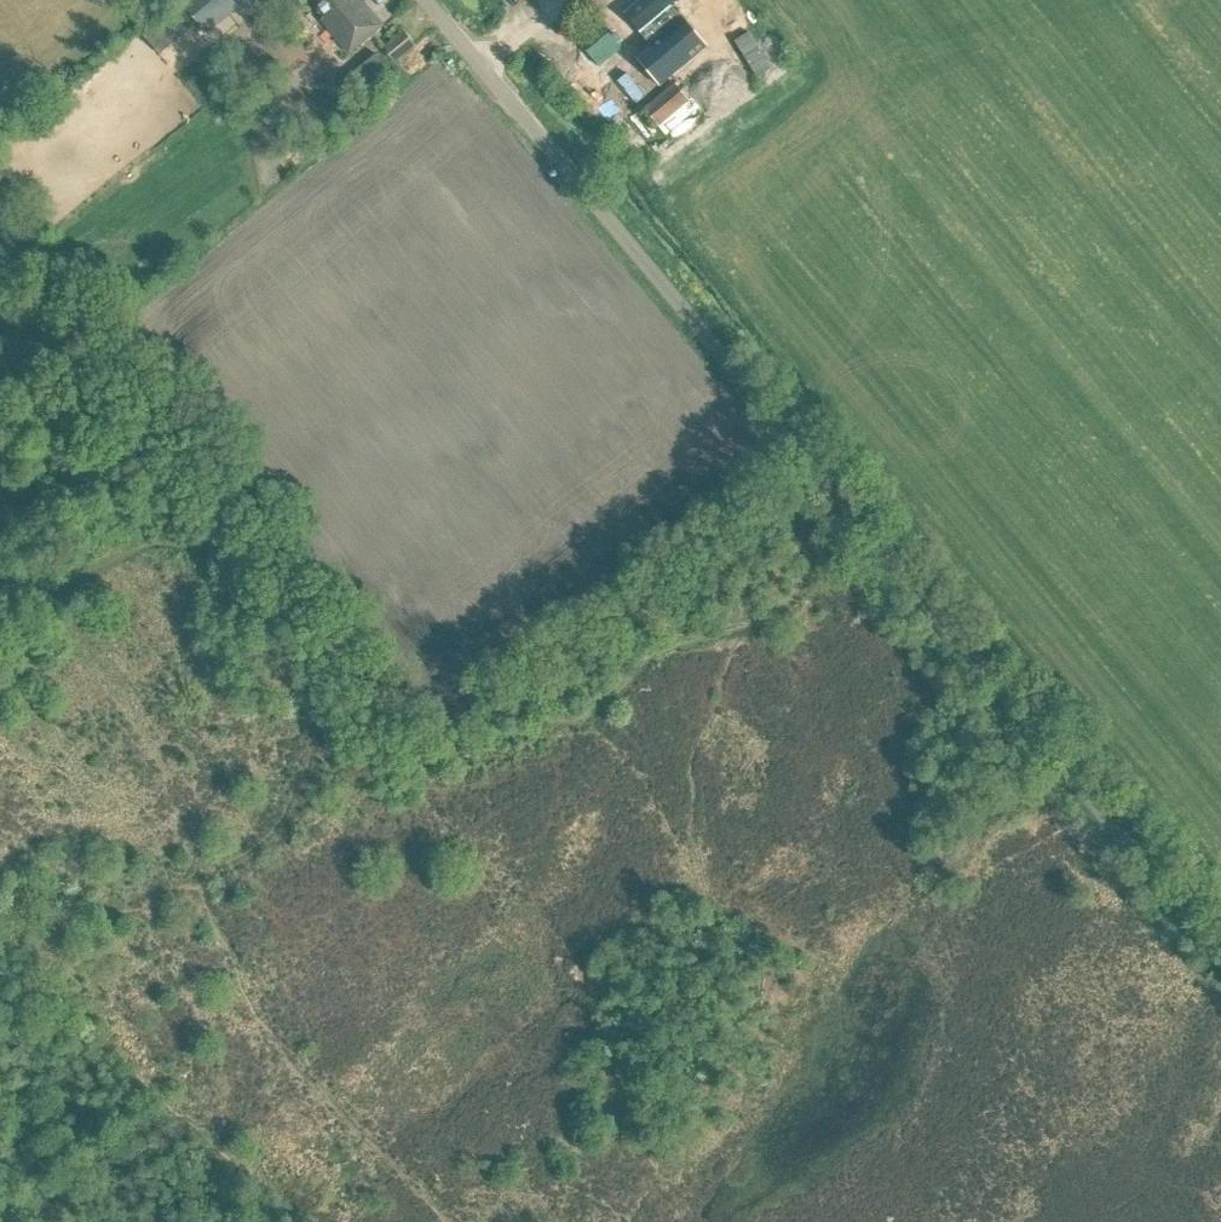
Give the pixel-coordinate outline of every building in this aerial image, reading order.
[(208,34),(240,8),(234,0),(187,0),(183,3),(208,34)] [(350,54),(383,25),(362,0),(311,0),(326,17),(322,20),(350,54)] [(562,0),(537,0),(542,10),(562,0)] [(643,32),(652,43),(635,57),(637,58),(638,57),(661,84),(659,85),(660,87),(690,62),(689,61),(684,55),(700,41),(683,20),(685,18),(684,17),(682,18),(673,7),(681,0),(640,0),(624,13),(641,34),(643,32)] [(382,48),(395,63),(415,46),(402,31),(382,48)] [(614,40),(612,38),(590,55),(603,71),(624,54),(619,47),(625,43),(619,36),(614,40)] [(360,62),(368,74),(384,64),(375,51),(360,62)] [(660,126),(689,102),(674,82),(644,109),(660,126)]
